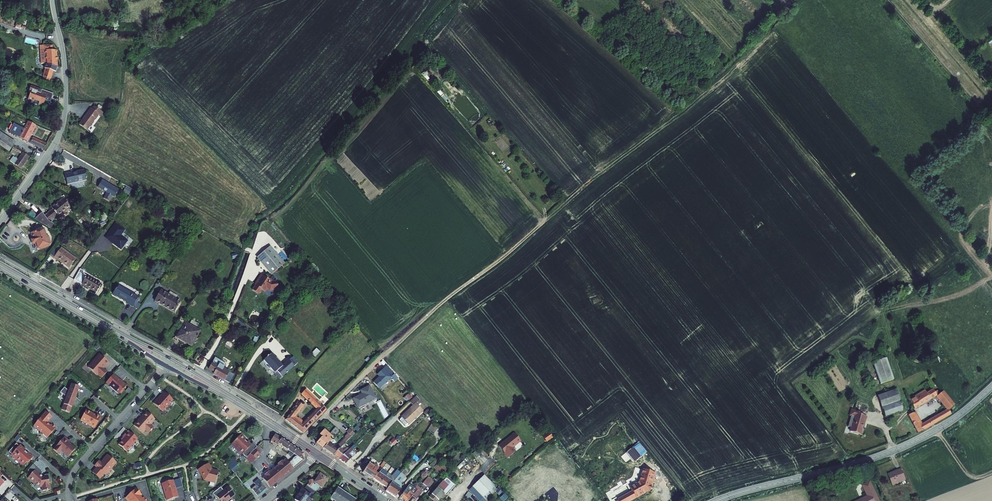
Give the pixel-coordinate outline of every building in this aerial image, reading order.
[(59,68),(58,52),(54,52),(54,47),(44,47),(44,52),(42,52),(43,65),(48,65),(47,70),(48,70),(46,78),(46,79),(53,80),(55,72),(58,73),(59,68)] [(35,101),(35,102),(35,103),(43,106),(45,100),(46,97),(52,99),(54,94),(43,90),(41,93),(38,93),(39,89),(31,86),(30,90),(32,93),(30,99),(35,101)] [(90,110),(78,126),(87,132),(99,117),(100,118),(102,115),(94,108),(91,111),(90,110)] [(38,126),(30,121),(26,129),(15,124),(10,132),(29,142),(44,150),(47,145),(31,137),(38,126)] [(9,150),(15,139),(0,131),(0,145),(9,150)] [(504,150),(508,145),(501,138),(496,142),(504,150)] [(19,159),(15,157),(12,163),(21,169),(29,156),(23,152),(19,159)] [(83,174),(62,177),(64,188),(85,183),(83,174)] [(116,192),(99,182),(95,189),(112,199),(116,192)] [(61,219),(70,212),(63,202),(51,211),(53,213),(42,221),(40,218),(33,223),(50,232),(53,230),(47,226),(52,222),(56,227),(63,222),(61,219)] [(41,232),(29,236),(31,241),(29,241),(31,245),(33,245),(35,250),(47,245),(41,232)] [(269,246),(256,257),(271,274),(283,263),(269,246)] [(74,263),(58,252),(55,256),(51,253),(46,260),(54,266),(55,264),(67,273),(74,263)] [(83,274),(80,272),(74,282),(98,294),(102,286),(82,276),(83,274)] [(257,281),(251,289),(258,294),(261,289),(264,291),(266,289),(268,290),(277,289),(276,280),(272,281),(267,277),(266,278),(260,274),(256,281),(257,281)] [(117,288),(112,296),(126,304),(126,306),(131,309),(133,306),(135,308),(137,304),(135,302),(137,299),(117,288)] [(170,299),(163,294),(156,304),(172,314),(179,304),(177,304),(179,301),(172,296),(170,299)] [(200,336),(185,327),(177,341),(192,350),(200,336)] [(282,368),(278,363),(276,360),(272,355),(264,362),(268,366),(268,368),(269,369),(270,369),(275,375),(277,373),(282,378),(294,368),(289,362),(282,368)] [(96,357),(88,366),(101,378),(109,369),(107,368),(111,364),(106,359),(102,363),(99,361),(99,360),(96,357)] [(226,366),(215,360),(208,371),(214,375),(213,376),(230,385),(235,377),(223,371),(226,366)] [(882,360),(870,364),(878,385),(890,380),(882,360)] [(379,391),(392,380),(393,382),(396,379),(387,369),(378,377),(380,379),(374,385),(379,391)] [(113,374),(106,382),(119,393),(120,392),(123,389),(127,385),(122,381),(113,374)] [(62,409),(70,412),(73,403),(77,399),(75,398),(76,397),(80,387),(72,384),(69,391),(65,387),(61,392),(67,397),(62,409)] [(353,401),(358,410),(377,400),(370,388),(360,392),(362,396),(353,401)] [(936,395),(946,409),(954,404),(942,391),(939,393),(936,390),(934,392),(932,389),(926,393),(924,390),(908,400),(911,406),(910,406),(912,408),(914,409),(936,395)] [(893,390),(875,397),(883,417),(901,411),(893,390)] [(157,398),(154,402),(163,411),(174,399),(164,391),(160,396),(160,397),(158,399),(157,398)] [(299,404),(287,420),(287,421),(305,434),(328,411),(307,391),(302,395),(318,410),(306,423),(302,420),(300,423),(295,419),(304,408),(299,404)] [(417,398),(410,404),(414,408),(402,418),(402,419),(400,421),(400,423),(404,428),(406,428),(408,425),(409,426),(423,412),(417,405),(421,401),(417,398)] [(908,415),(917,431),(922,429),(950,413),(946,409),(920,425),(913,412),(908,415)] [(96,416),(86,410),(80,420),(94,428),(101,417),(97,415),(96,416)] [(37,422),(34,425),(42,433),(42,435),(46,438),(55,428),(54,427),(55,426),(53,425),(52,425),(51,424),(50,425),(49,425),(46,423),(47,422),(52,417),(46,411),(38,421),(37,420),(36,421),(37,422)] [(155,419),(146,411),(141,416),(142,417),(139,420),(139,419),(134,425),(143,433),(145,430),(149,433),(154,427),(150,424),(155,419)] [(849,433),(861,436),(863,430),(862,430),(859,429),(860,425),(862,425),(864,417),(857,415),(857,414),(850,412),(848,417),(849,417),(846,428),(850,429),(849,433)] [(337,428),(331,435),(330,436),(325,438),(324,438),(318,444),(324,449),(330,443),(340,432),(337,428)] [(138,439),(128,430),(122,437),(124,438),(118,444),(126,451),(138,439)] [(251,455),(261,444),(257,440),(255,442),(252,439),(251,439),(249,437),(250,436),(245,431),(236,440),(243,447),(242,448),(246,451),(247,451),(251,455)] [(289,456),(267,475),(274,485),(308,457),(307,450),(279,431),(274,438),(281,443),(283,441),(301,453),(293,460),(289,456)] [(334,446),(330,443),(324,449),(333,456),(340,450),(341,449),(353,437),(351,435),(338,447),(335,445),(334,446)] [(62,451),(68,457),(76,448),(72,444),(71,444),(69,443),(70,441),(65,436),(54,449),(59,453),(62,451)] [(515,437),(499,450),(508,461),(516,455),(512,451),(521,445),(515,437)] [(16,443),(9,451),(11,454),(11,455),(15,458),(24,465),(26,462),(28,463),(33,457),(29,453),(28,454),(24,450),(25,450),(20,446),(16,443)] [(251,455),(250,455),(255,460),(267,448),(262,443),(261,444),(251,455)] [(333,456),(339,460),(348,451),(346,449),(343,453),(340,450),(333,456)] [(348,451),(339,460),(346,465),(355,456),(349,450),(348,451)] [(632,451),(626,456),(633,464),(639,459),(632,451)] [(96,468),(92,473),(99,479),(103,474),(105,475),(107,473),(111,469),(111,468),(116,463),(107,455),(102,459),(103,460),(100,463),(98,461),(94,465),(96,468)] [(233,469),(239,463),(234,458),(228,464),(233,469)] [(212,461),(202,467),(205,471),(206,471),(207,473),(206,473),(208,477),(213,478),(214,479),(219,481),(223,468),(215,466),(212,461)] [(28,470),(32,474),(37,468),(42,473),(43,473),(33,464),(28,470)] [(372,480),(376,475),(379,471),(380,469),(375,466),(373,468),(370,465),(364,474),(372,480)] [(51,481),(50,475),(45,476),(43,476),(41,474),(42,473),(37,468),(32,474),(29,477),(31,480),(33,483),(34,482),(39,487),(42,487),(43,491),(50,490),(49,483),(49,481),(51,481)] [(898,470),(885,476),(890,486),(902,480),(898,470)] [(648,485),(651,485),(653,475),(640,472),(637,484),(633,483),(631,491),(632,493),(638,495),(640,494),(640,491),(646,493),(648,485)] [(395,484),(401,476),(397,473),(394,478),(389,475),(386,478),(392,481),(395,484)] [(310,483),(308,486),(316,492),(320,487),(319,486),(320,485),(324,488),(329,480),(321,474),(316,481),(315,481),(314,481),(314,480),(309,481),(310,483)] [(381,474),(378,476),(376,475),(372,480),(381,486),(386,478),(381,474)] [(388,490),(387,493),(396,499),(402,491),(398,489),(406,479),(401,475),(401,476),(399,478),(395,484),(394,485),(393,484),(388,490)] [(260,483),(256,486),(261,493),(270,486),(262,477),(258,480),(260,483)] [(180,478),(172,480),(174,487),(182,485),(180,478)] [(386,478),(381,486),(388,490),(393,484),(394,485),(395,484),(392,481),(386,478)] [(483,478),(472,489),(479,496),(483,500),(496,489),(495,488),(493,489),(483,478)] [(172,480),(161,483),(163,488),(162,488),(166,500),(174,498),(173,495),(177,494),(174,487),(172,480)] [(433,483),(429,480),(424,486),(428,489),(433,483)] [(444,485),(430,500),(431,500),(441,500),(445,497),(446,499),(455,488),(447,481),(444,485)] [(232,484),(229,486),(229,487),(228,488),(225,485),(217,491),(220,495),(221,494),(224,499),(224,500),(230,500),(236,496),(236,495),(239,492),(236,488),(235,488),(232,484)] [(868,484),(860,487),(865,498),(858,500),(875,500),(868,484)] [(296,500),(311,500),(317,492),(316,492),(307,486),(305,489),(303,488),(300,491),(301,492),(295,500),(296,500)] [(418,492),(416,490),(411,486),(404,495),(401,500),(402,500),(410,500),(418,492)] [(126,497),(128,499),(127,499),(128,500),(148,500),(144,496),(142,498),(140,495),(141,494),(136,488),(126,497)] [(479,496),(472,489),(470,491),(477,499),(479,496)] [(332,500),(355,500),(338,490),(331,500),(332,500)] [(423,495),(418,492),(410,500),(418,500),(423,495)]
